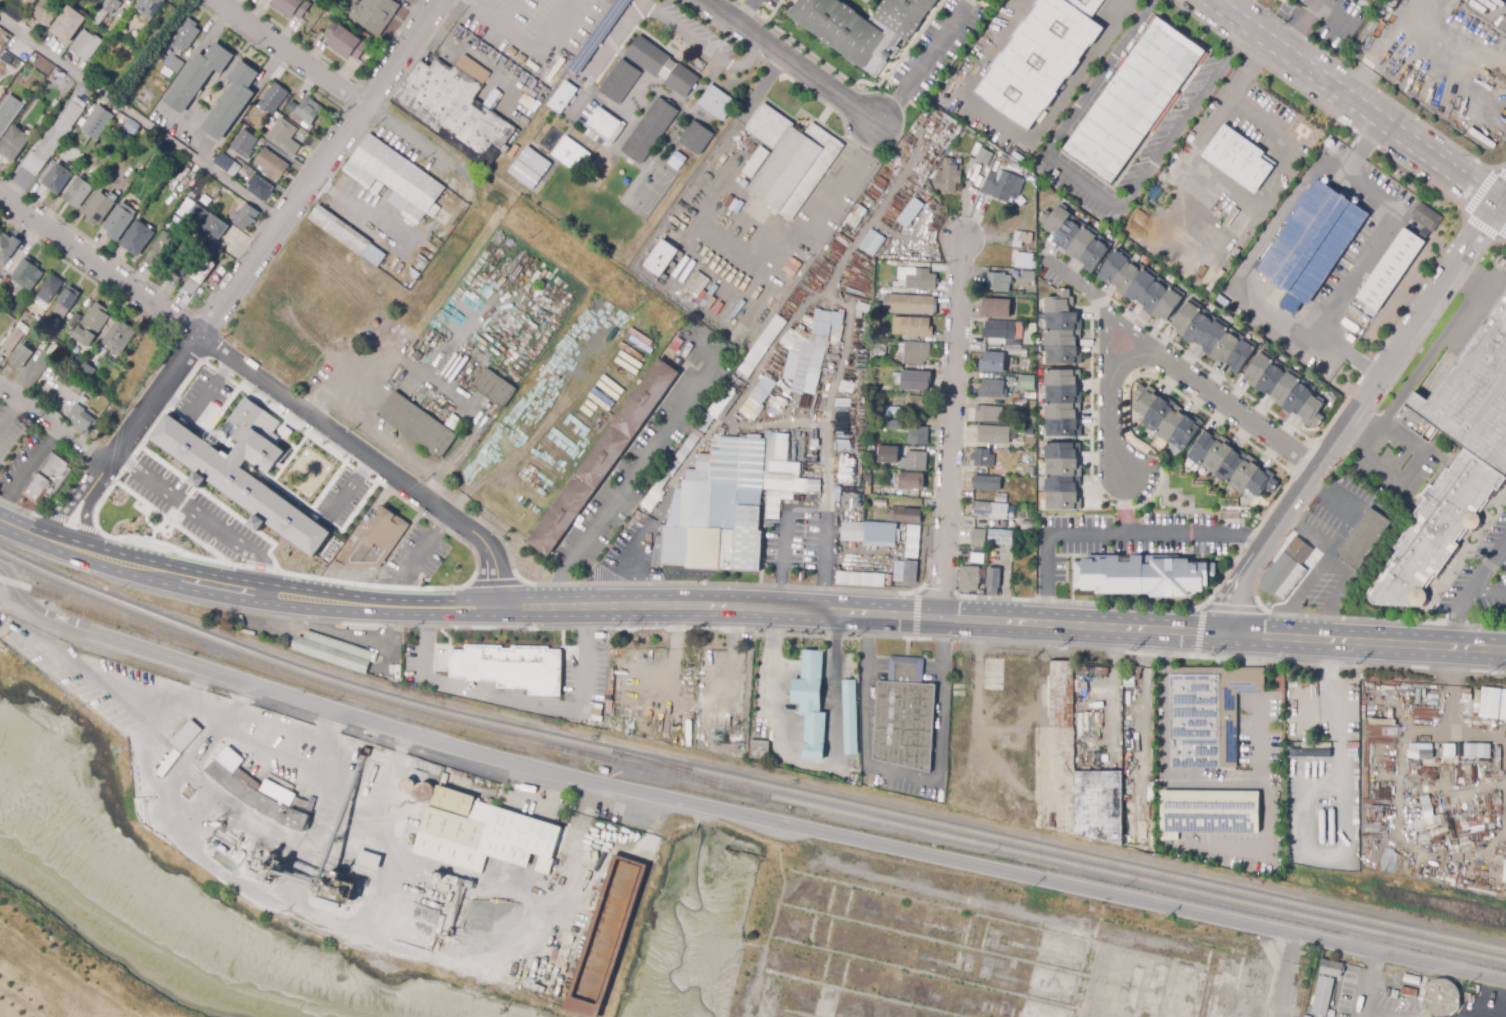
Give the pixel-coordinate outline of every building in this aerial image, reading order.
[(2,12),(11,0),(36,0),(18,24),(2,12)] [(28,13),(37,0),(45,0),(57,9),(45,25),(28,13)] [(91,22),(106,0),(118,0),(122,4),(117,11),(115,9),(111,15),(108,13),(98,27),(91,22)] [(135,7),(140,0),(166,0),(150,21),(142,15),(144,13),(135,7)] [(270,3),(273,0),(306,0),(312,4),(301,20),(294,15),(292,19),(270,3)] [(350,20),(364,0),(387,0),(400,9),(379,40),(350,20)] [(788,16),(798,0),(837,0),(843,4),(844,3),(857,12),(856,13),(868,22),(872,17),(874,18),(878,11),(877,11),(885,0),(939,0),(931,11),(929,10),(921,23),(922,23),(913,36),(912,35),(907,42),(902,38),(896,47),(900,49),(893,59),(889,57),(885,62),(886,63),(876,78),(857,65),(856,66),(844,57),(845,56),(832,47),(831,48),(819,39),(820,38),(807,29),(807,30),(794,21),(795,20),(788,16)] [(1034,5),(1038,0),(1105,0),(1091,19),(1104,29),(1091,47),(1089,46),(1079,61),(1080,62),(1068,79),(1066,77),(1056,92),(1057,94),(1046,110),(1044,109),(1028,131),(975,93),(990,71),(989,70),(1001,53),(1002,54),(1013,39),(1011,38),(1023,21),(1025,22),(1036,7),(1034,5)] [(66,8),(85,21),(66,47),(48,33),(66,8)] [(1058,150),(1153,17),(1204,53),(1109,186),(1058,150)] [(188,50),(173,39),(188,18),(197,24),(195,28),(201,31),(188,50)] [(358,61),(351,57),(349,60),(327,45),(329,41),(323,37),(335,20),(370,44),(358,61)] [(104,24),(109,27),(105,32),(101,29),(104,24)] [(88,62),(70,49),(84,30),(91,35),(92,34),(103,41),(88,62)] [(624,55),(638,35),(668,56),(654,76),(624,55)] [(182,115),(165,102),(199,53),(206,58),(216,43),(234,56),(221,74),(214,69),(182,115)] [(174,54),(184,62),(178,72),(167,64),(174,54)] [(453,67),(456,62),(487,84),(477,98),(518,127),(489,169),(391,100),(420,58),(431,65),(438,56),(453,67)] [(675,61),(669,58),(659,76),(666,80),(675,61)] [(219,142),(201,128),(233,83),(227,79),(241,60),(259,73),(248,88),(254,93),(219,142)] [(640,74),(618,104),(599,90),(620,60),(640,74)] [(682,99),(662,85),(678,63),(698,78),(682,99)] [(157,78),(164,68),(171,73),(164,83),(157,78)] [(547,85),(540,80),(544,74),(551,79),(547,85)] [(580,87),(564,112),(548,101),(564,77),(580,87)] [(273,115),(258,104),(274,82),(289,93),(273,115)] [(722,121),(696,103),(710,84),(735,102),(722,121)] [(24,105),(0,139),(0,108),(9,95),(24,105)] [(311,126),(303,121),(301,124),(292,118),(295,115),(294,114),(306,96),(323,108),(311,126)] [(37,177),(22,166),(32,151),(34,153),(72,101),(75,97),(86,105),(83,109),(84,110),(37,177)] [(528,97),(538,104),(529,118),(518,111),(528,97)] [(677,112),(645,157),(625,142),(657,97),(677,112)] [(791,222),(747,191),(775,151),(772,149),(751,179),(742,172),(763,143),(745,130),(764,103),(794,124),(792,127),(803,135),(812,122),(845,146),(791,222)] [(80,128),(97,104),(114,116),(97,140),(80,128)] [(611,144),(607,141),(606,142),(598,137),(594,142),(584,134),(588,129),(584,126),(598,107),(620,123),(619,124),(623,127),(611,144)] [(42,126),(37,122),(42,115),(48,119),(42,126)] [(133,136),(123,129),(124,127),(120,124),(125,117),(139,126),(133,136)] [(264,140),(279,119),(297,131),(290,140),(300,148),(291,160),(264,140)] [(692,120),(713,134),(697,156),(677,141),(692,120)] [(244,153),(226,141),(239,122),(255,133),(247,143),(250,145),(244,153)] [(1221,123),(1277,161),(1253,196),(1198,158),(1221,123)] [(13,163),(0,154),(0,143),(13,125),(30,138),(13,163)] [(395,190),(386,184),(378,195),(343,170),(352,158),(370,133),(446,187),(427,213),(419,224),(387,201),(395,190)] [(581,166),(576,174),(550,156),(564,137),(581,149),(589,155),(581,166)] [(513,156),(509,153),(517,143),(521,146),(513,156)] [(531,190),(551,164),(527,145),(507,171),(531,190)] [(279,181),(274,177),(272,180),(263,173),(265,171),(254,162),(265,147),(290,166),(283,175),(279,181)] [(987,166),(974,160),(981,147),(993,154),(987,166)] [(233,178),(212,163),(220,152),(241,166),(233,178)] [(675,152),(686,160),(676,173),(665,164),(675,152)] [(953,159),(953,165),(958,165),(958,171),(962,171),(962,178),(962,184),(957,184),(957,193),(943,193),(943,189),(935,189),(935,184),(935,178),(937,171),(944,171),(944,165),(944,159),(953,159)] [(1012,162),(1024,166),(1022,171),(1010,166),(1012,162)] [(58,195),(42,184),(57,163),(73,174),(58,195)] [(1024,170),(1035,176),(1032,182),(1021,176),(1024,170)] [(1002,171),(1025,180),(1017,200),(1011,198),(1009,203),(993,197),(982,193),(990,172),(1001,176),(1002,171)] [(263,203),(246,191),(250,186),(246,184),(254,173),(274,188),(263,203)] [(744,189),(732,180),(735,175),(738,177),(741,174),(745,177),(744,180),(748,183),(744,189)] [(79,210),(62,198),(78,176),(80,177),(81,175),(95,184),(93,186),(94,187),(79,210)] [(1253,270),(1315,180),(1367,215),(1304,306),(1253,270)] [(93,226),(86,221),(89,217),(84,213),(99,191),(105,195),(107,192),(110,194),(111,192),(118,197),(115,202),(116,203),(101,225),(96,222),(93,226)] [(907,229),(896,221),(914,197),(924,205),(907,229)] [(218,242),(207,233),(205,236),(176,213),(188,198),(228,228),(218,242)] [(1407,216),(1418,201),(1441,217),(1430,233),(1407,216)] [(310,217),(320,202),(389,252),(379,267),(310,217)] [(246,233),(232,222),(245,203),(260,214),(246,233)] [(117,242),(107,235),(109,231),(103,227),(118,205),(126,210),(128,208),(136,213),(117,242)] [(1060,206),(1330,403),(1311,430),(1042,233),(1060,206)] [(138,258),(120,245),(137,220),(155,233),(138,258)] [(1353,298),(1400,228),(1423,244),(1375,313),(1353,298)] [(873,258),(858,247),(871,229),(886,239),(873,258)] [(155,268),(145,261),(165,231),(177,240),(165,258),(163,257),(155,268)] [(1030,242),(1014,241),(1015,231),(1031,233),(1030,242)] [(4,264),(0,261),(0,238),(2,235),(11,241),(14,236),(22,241),(7,262),(6,262),(4,264)] [(643,266),(659,277),(677,250),(660,239),(643,266)] [(180,250),(196,262),(183,280),(181,279),(176,286),(165,279),(175,265),(171,262),(180,250)] [(1032,269),(1014,268),(1016,253),(1033,255),(1032,262),(1035,263),(1035,269),(1032,268),(1032,269)] [(5,291),(0,287),(0,279),(2,280),(5,276),(10,280),(27,257),(40,266),(38,269),(44,274),(30,293),(20,286),(16,292),(8,286),(5,291)] [(213,271),(192,299),(181,290),(201,262),(213,271)] [(416,281),(410,277),(412,275),(410,273),(411,271),(409,270),(411,267),(421,274),(416,281)] [(936,289),(893,287),(893,282),(899,282),(899,268),(906,269),(906,268),(929,269),(929,274),(937,275),(937,279),(939,279),(938,285),(936,285),(936,289)] [(1033,282),(1021,281),(1022,269),(1034,270),(1033,282)] [(1009,293),(999,293),(999,290),(986,290),(987,272),(1006,273),(1005,276),(1012,276),(1011,285),(1010,285),(1009,293)] [(52,301),(39,293),(51,274),(64,282),(52,301)] [(64,319),(52,311),(69,286),(80,293),(64,319)] [(1424,403),(1505,288),(1505,477),(1411,611),(1371,607),(1366,603),(1363,598),(1366,592),(1394,553),(1391,551),(1414,519),(1410,517),(1421,501),(1418,498),(1427,485),(1431,488),(1443,470),(1446,473),(1462,451),(1400,407),(1410,392),(1424,403)] [(934,315),(887,312),(887,311),(883,310),(884,295),(888,296),(888,294),(934,297),(934,299),(937,299),(936,313),(934,313),(934,315)] [(38,304),(33,301),(37,295),(42,298),(38,304)] [(1049,511),(1047,299),(1079,298),(1081,510),(1049,511)] [(1010,319),(981,317),(981,306),(983,306),(983,299),(1011,300),(1010,319)] [(866,313),(854,310),(856,301),(869,305),(866,313)] [(89,347),(72,336),(96,302),(108,311),(106,314),(110,317),(89,347)] [(820,371),(807,368),(816,335),(818,322),(820,322),(824,311),(834,313),(830,324),(843,325),(841,338),(829,336),(828,338),(820,371)] [(73,329),(68,325),(76,313),(81,316),(73,329)] [(746,381),(735,373),(776,314),(787,322),(746,381)] [(932,337),(892,335),(893,317),(930,319),(929,327),(933,327),(932,337)] [(120,355),(110,349),(109,351),(102,346),(103,344),(102,343),(120,318),(137,331),(120,355)] [(1006,340),(981,339),(982,328),(984,328),(985,321),(1016,322),(1015,339),(1021,339),(1020,346),(1005,346),(1006,340)] [(1036,332),(1028,332),(1028,324),(1037,324),(1036,332)] [(6,360),(0,356),(0,345),(10,331),(13,332),(16,328),(24,334),(6,360)] [(924,367),(912,366),(912,365),(903,364),(904,351),(886,350),(886,357),(873,356),(874,342),(886,343),(904,343),(904,342),(930,343),(930,359),(927,359),(927,362),(924,362),(924,367)] [(22,370),(10,362),(22,344),(34,352),(22,370)] [(1006,353),(1006,346),(1022,347),(1022,349),(1027,349),(1027,357),(1020,357),(1021,355),(1006,355),(1005,373),(983,372),(983,371),(979,371),(980,358),(984,358),(984,352),(1006,353)] [(795,381),(782,378),(789,351),(802,354),(795,381)] [(531,541),(662,356),(684,372),(553,556),(531,541)] [(88,383),(75,374),(83,362),(96,370),(88,383)] [(488,367),(519,389),(505,408),(474,386),(488,367)] [(899,371),(929,373),(928,392),(897,390),(899,371)] [(754,421),(750,418),(750,420),(739,412),(749,397),(760,381),(758,379),(761,375),(764,377),(765,375),(777,384),(761,405),(764,407),(754,421)] [(1034,392),(1020,391),(1021,375),(1035,376),(1034,392)] [(80,395),(68,387),(75,378),(86,386),(80,395)] [(1003,399),(977,397),(978,388),(981,388),(982,380),(1004,381),(1004,390),(1007,390),(1007,398),(1003,398),(1003,399)] [(1130,414),(1138,402),(1129,396),(1137,385),(1279,482),(1271,493),(1265,489),(1257,501),(1130,414)] [(701,438),(695,434),(698,429),(696,427),(706,413),(707,413),(726,386),(735,393),(716,420),(715,418),(704,433),(701,438)] [(397,389),(459,434),(442,458),(379,414),(397,389)] [(84,405),(79,401),(82,396),(87,400),(84,405)] [(246,458),(240,467),(330,533),(313,555),(266,521),(259,530),(250,523),(256,515),(207,480),(201,488),(190,480),(195,472),(148,438),(167,413),(220,452),(222,449),(229,454),(238,442),(220,429),(244,396),(280,422),(272,432),(278,436),(274,443),(284,451),(267,474),(246,458)] [(930,415),(906,413),(907,396),(931,398),(930,415)] [(782,412),(768,402),(771,398),(785,409),(782,412)] [(87,435),(70,423),(76,415),(72,411),(77,404),(86,410),(84,412),(97,421),(87,435)] [(1009,423),(975,421),(975,411),(980,411),(980,406),(1002,408),(1002,415),(1009,415),(1009,423)] [(900,418),(882,417),(883,407),(901,408),(900,418)] [(446,423),(453,412),(466,421),(459,431),(446,423)] [(905,430),(888,429),(889,420),(905,421),(905,430)] [(927,445),(908,444),(909,426),(928,428),(927,445)] [(1009,445),(978,443),(979,426),(1010,428),(1010,429),(1016,429),(1015,441),(1009,441),(1009,445)] [(1029,435),(1023,435),(1023,429),(1029,429),(1029,427),(1036,427),(1036,430),(1029,430),(1029,435)] [(802,461),(801,478),(808,478),(807,491),(820,492),(819,501),(782,498),(781,502),(767,501),(768,489),(764,489),(764,494),(760,493),(760,505),(764,505),(762,529),(767,530),(765,553),(778,554),(777,566),(765,566),(764,571),(760,571),(757,571),(735,570),(688,567),(688,566),(661,564),(663,525),(666,525),(676,485),(683,486),(683,478),(700,454),(711,454),(712,447),(722,448),(723,436),(743,437),(743,434),(749,434),(749,433),(762,434),(762,438),(766,438),(767,429),(772,429),(772,431),(791,433),(789,460),(802,461)] [(879,447),(899,448),(899,465),(879,464),(879,447)] [(988,468),(974,467),(974,461),(970,461),(971,454),(975,454),(975,449),(990,450),(989,455),(994,455),(994,457),(999,457),(998,467),(989,467),(988,468)] [(925,472),(906,471),(907,451),(927,453),(925,472)] [(29,490),(57,452),(71,462),(70,465),(75,468),(54,497),(48,492),(42,500),(29,490)] [(1036,479),(1022,479),(1022,471),(1030,471),(1030,464),(1036,464),(1036,479)] [(895,485),(888,484),(888,473),(896,473),(895,485)] [(923,491),(910,490),(898,490),(898,480),(899,480),(899,473),(924,474),(923,491)] [(1000,491),(973,489),(973,483),(971,483),(971,478),(974,478),(974,476),(1001,478),(1000,491)] [(654,485),(664,492),(650,511),(640,504),(654,485)] [(1006,503),(995,502),(995,494),(1006,495),(1006,503)] [(886,507),(873,506),(874,499),(887,500),(886,507)] [(1007,520),(990,519),(990,518),(974,517),(974,513),(972,513),(972,508),(975,509),(975,502),(1008,505),(1007,520)] [(345,567),(378,567),(409,524),(381,504),(345,556),(345,567)] [(921,524),(885,521),(886,515),(881,515),(881,510),(886,511),(886,509),(891,509),(891,507),(925,510),(925,516),(921,516),(921,524)] [(1334,556),(1368,507),(1390,522),(1356,571),(1334,556)] [(1021,520),(1036,520),(1035,528),(1021,527),(1021,520)] [(899,531),(899,545),(896,545),(895,548),(864,547),(864,543),(840,542),(842,522),(865,523),(897,525),(896,531),(899,531)] [(921,526),(918,558),(904,557),(906,524),(921,526)] [(984,548),(970,546),(972,529),(986,530),(984,548)] [(1011,546),(988,544),(989,530),(1013,532),(1011,546)] [(1284,604),(1259,585),(1296,536),(1313,550),(1301,566),(1309,571),(1284,604)] [(983,563),(970,562),(971,553),(984,555),(983,563)] [(1198,597),(1103,597),(1103,588),(1076,588),(1076,558),(1199,559),(1198,597)] [(916,583),(904,583),(904,576),(894,575),(895,561),(905,562),(917,562),(916,583)] [(970,592),(959,591),(960,587),(958,587),(959,570),(961,570),(961,567),(979,568),(978,576),(980,576),(979,584),(978,583),(977,591),(970,591),(970,592)] [(998,596),(987,596),(987,588),(986,588),(987,568),(1000,569),(999,589),(998,589),(998,596)] [(836,571),(885,574),(884,586),(835,583),(836,571)] [(1002,587),(1010,587),(1010,596),(1002,596),(1002,587)] [(801,649),(800,678),(791,678),(790,703),(798,703),(798,715),(804,715),(802,758),(823,759),(825,712),(819,711),(823,651),(801,649)] [(454,650),(567,651),(566,699),(535,699),(535,688),(501,688),(501,683),(470,683),(470,677),(454,677),(454,650)] [(887,681),(876,681),(871,758),(930,772),(935,683),(921,682),(922,657),(888,656),(887,681)] [(1003,691),(983,691),(984,658),(1004,658),(1003,691)] [(1050,763),(1049,717),(1048,717),(1048,676),(1050,676),(1050,662),(1073,662),(1074,763),(1074,772),(1122,772),(1122,846),(1074,835),(1073,836),(1060,835),(1060,834),(1050,832),(1050,831),(1035,830),(1035,817),(1061,819),(1061,788),(1065,788),(1065,785),(1062,785),(1062,780),(1050,781),(1050,763)] [(1108,675),(1077,673),(1077,667),(1108,668),(1108,675)] [(1140,681),(1129,680),(1130,672),(1140,672),(1140,681)] [(1168,769),(1169,676),(1217,676),(1217,769),(1168,769)] [(841,679),(843,754),(858,754),(855,679),(841,679)] [(1128,702),(1122,701),(1123,685),(1135,685),(1135,688),(1137,688),(1137,693),(1131,693),(1131,697),(1128,697),(1128,702)] [(170,742),(181,752),(201,729),(189,719),(170,742)] [(741,745),(735,744),(735,741),(730,741),(731,735),(741,736),(741,745)] [(768,759),(750,758),(751,741),(769,742),(768,759)] [(1489,744),(1463,743),(1463,757),(1489,758),(1489,744)] [(1425,759),(1424,758),(1419,758),(1419,750),(1421,750),(1421,746),(1431,746),(1431,750),(1433,750),(1433,759),(1425,759)] [(205,770),(242,805),(306,828),(307,797),(260,778),(222,754),(205,770)] [(407,795),(406,795),(406,794),(405,794),(404,794),(403,794),(402,793),(401,793),(401,792),(400,792),(400,791),(400,790),(399,790),(399,789),(399,788),(399,787),(399,786),(399,785),(399,784),(399,783),(400,783),(400,782),(401,782),(401,781),(402,781),(402,780),(403,780),(403,779),(404,779),(405,779),(406,779),(407,779),(408,779),(409,779),(410,779),(410,780),(411,780),(411,781),(412,781),(412,782),(413,782),(413,783),(414,783),(414,784),(414,785),(414,786),(414,787),(414,788),(414,789),(414,790),(413,790),(413,791),(413,792),(412,792),(412,793),(411,793),(410,793),(410,794),(409,794),(408,794),(407,794),(407,795)] [(437,784),(504,806),(569,827),(559,859),(536,851),(530,869),(489,856),(484,871),(416,849),(437,784)] [(1178,840),(1159,841),(1159,834),(1158,834),(1158,791),(1258,792),(1258,835),(1178,834),(1178,840)] [(1424,819),(1423,816),(1422,816),(1421,813),(1430,809),(1431,813),(1432,813),(1433,816),(1424,819)] [(1030,827),(1026,827),(1026,825),(1013,823),(1014,818),(1024,819),(1024,820),(1027,820),(1029,820),(1029,819),(1030,819),(1030,820),(1031,821),(1030,827)] [(362,841),(385,848),(376,872),(354,864),(362,841)] [(656,865),(608,1016),(597,1016),(562,1006),(612,851),(656,865)] [(1340,978),(1320,974),(1323,959),(1343,964),(1343,966),(1345,966),(1343,974),(1342,973),(1340,978)] [(490,978),(484,977),(486,967),(492,968),(490,978)] [(1326,1016),(1310,1013),(1319,976),(1335,980),(1326,1016)] [(1442,1015),(1441,1015),(1440,1015),(1439,1015),(1438,1015),(1437,1015),(1437,1014),(1436,1014),(1435,1014),(1434,1014),(1434,1013),(1433,1013),(1432,1013),(1432,1012),(1431,1012),(1430,1011),(1429,1011),(1429,1010),(1428,1010),(1428,1009),(1427,1009),(1427,1008),(1426,1007),(1426,1006),(1425,1006),(1425,1005),(1425,1004),(1424,1004),(1424,1003),(1424,1002),(1424,1001),(1423,1000),(1423,999),(1423,998),(1423,997),(1423,996),(1423,995),(1423,994),(1423,993),(1424,993),(1424,992),(1424,991),(1424,990),(1425,990),(1425,989),(1425,988),(1426,988),(1426,987),(1426,986),(1427,986),(1427,985),(1428,985),(1428,984),(1429,984),(1429,983),(1430,983),(1430,982),(1431,982),(1432,981),(1433,981),(1433,980),(1434,980),(1435,980),(1436,979),(1437,979),(1438,979),(1439,979),(1440,979),(1441,979),(1442,979),(1443,979),(1444,979),(1445,979),(1446,979),(1447,979),(1447,980),(1448,980),(1449,980),(1449,981),(1450,981),(1451,981),(1451,982),(1452,982),(1452,983),(1453,983),(1454,984),(1455,985),(1455,986),(1456,986),(1456,987),(1457,987),(1457,988),(1457,989),(1458,989),(1458,990),(1458,991),(1458,992),(1459,992),(1459,993),(1459,994),(1459,995),(1459,996),(1459,997),(1459,998),(1459,999),(1459,1000),(1459,1001),(1459,1002),(1458,1002),(1458,1003),(1458,1004),(1457,1005),(1457,1006),(1456,1006),(1456,1007),(1456,1008),(1455,1008),(1455,1009),(1454,1009),(1454,1010),(1453,1010),(1453,1011),(1452,1011),(1452,1012),(1451,1012),(1450,1012),(1450,1013),(1449,1013),(1448,1013),(1448,1014),(1447,1014),(1446,1014),(1445,1014),(1445,1015),(1444,1015),(1443,1015),(1442,1015)] [(1415,998),(1400,995),(1401,987),(1417,990),(1415,998)]
